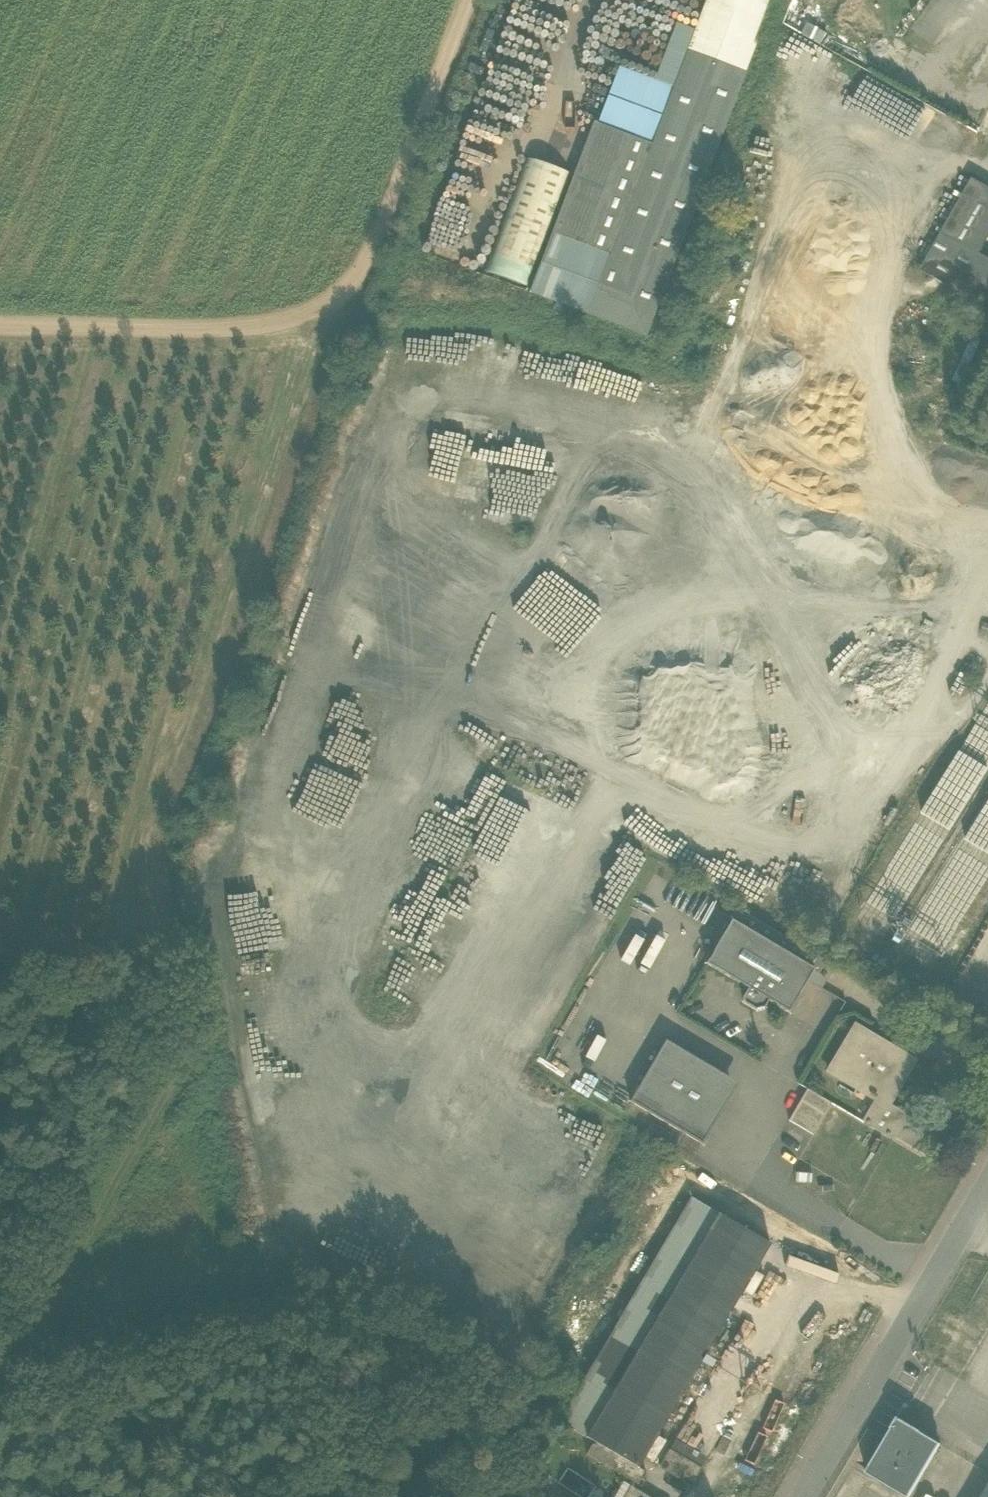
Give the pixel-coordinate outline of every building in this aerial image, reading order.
[(555,302),(564,306),(645,337),(772,0),(706,0),(694,32),(676,25),(654,82),(619,68),(597,125),(593,122),(550,236),(529,293),(555,302)] [(483,271),(528,288),(570,175),(525,159),(483,271)] [(987,308),(987,258),(981,254),(987,242),(987,188),(973,179),(921,271),(987,308)] [(561,315),(564,306),(555,302),(551,311),(561,315)] [(738,909),(732,921),(774,946),(781,934),(738,909)] [(814,970),(774,946),(732,921),(706,964),(748,989),(743,997),(743,1001),(743,1003),(745,1005),(755,1010),(764,1008),(768,1001),(788,1013),(813,972),(814,970)] [(813,972),(817,974),(825,960),(781,934),(774,946),(814,970),(813,972)] [(799,1016),(828,1030),(843,997),(814,984),(799,1016)] [(856,1025),(842,1049),(853,1055),(867,1032),(856,1025)] [(876,1100),(888,1107),(890,1105),(916,1060),(867,1032),(853,1055),(842,1049),(828,1072),(876,1100)] [(666,1040),(655,1058),(728,1100),(738,1083),(666,1040)] [(629,1102),(702,1144),(728,1100),(655,1058),(629,1102)] [(801,1100),(825,1114),(832,1103),(807,1089),(801,1100)] [(789,1120),(813,1134),(825,1114),(801,1100),(789,1120)] [(863,1123),(893,1140),(907,1115),(890,1105),(888,1107),(876,1100),(863,1123)] [(559,1422),(594,1443),(639,1469),(771,1245),(692,1199),(559,1422)] [(906,1496),(910,1496),(941,1444),(921,1432),(898,1418),(892,1429),(891,1429),(866,1473),(906,1496)] [(645,1473),(639,1469),(594,1443),(587,1454),(638,1484),(645,1473)] [(654,1477),(682,1493),(690,1479),(663,1463),(654,1477)] [(631,1487),(624,1496),(647,1496),(631,1487)]
